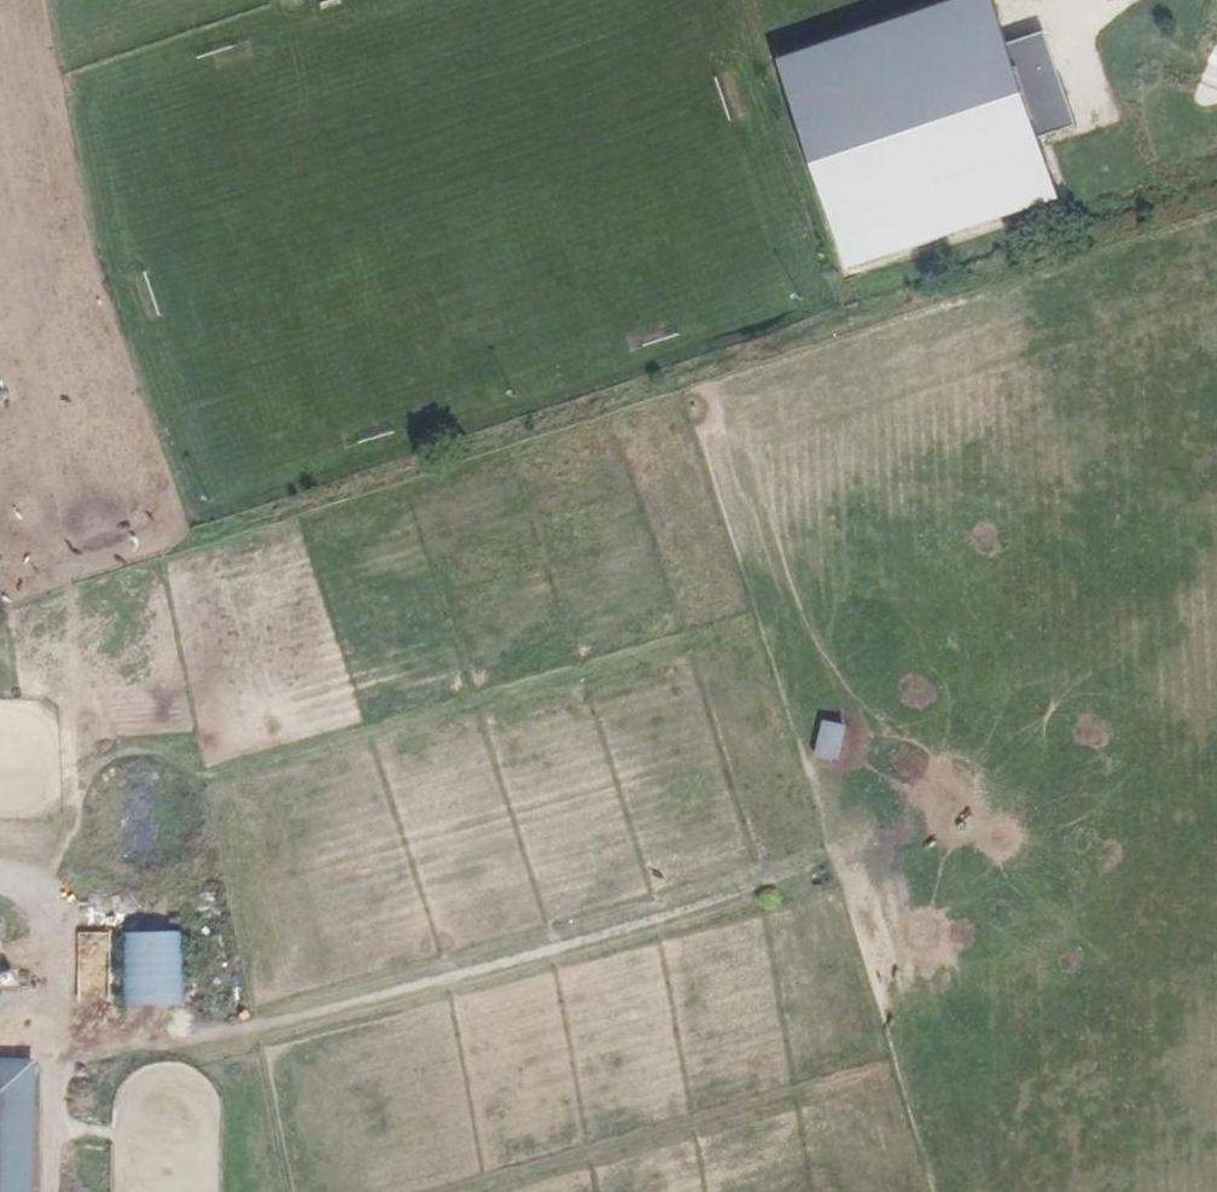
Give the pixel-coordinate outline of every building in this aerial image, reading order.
[(765,58),(852,273),(1057,196),(1037,135),(1072,121),(1043,32),(1007,44),(993,0),(936,0),(765,58)] [(1215,44),(1208,62),(1216,65),(1216,45),(1215,44)] [(845,724),(819,720),(811,753),(834,759),(845,724)] [(124,930),(124,1003),(185,1004),(185,931),(124,930)] [(82,1006),(110,1005),(108,938),(79,939),(82,1006)] [(0,1058),(0,1191),(41,1191),(46,1058),(0,1058)]
